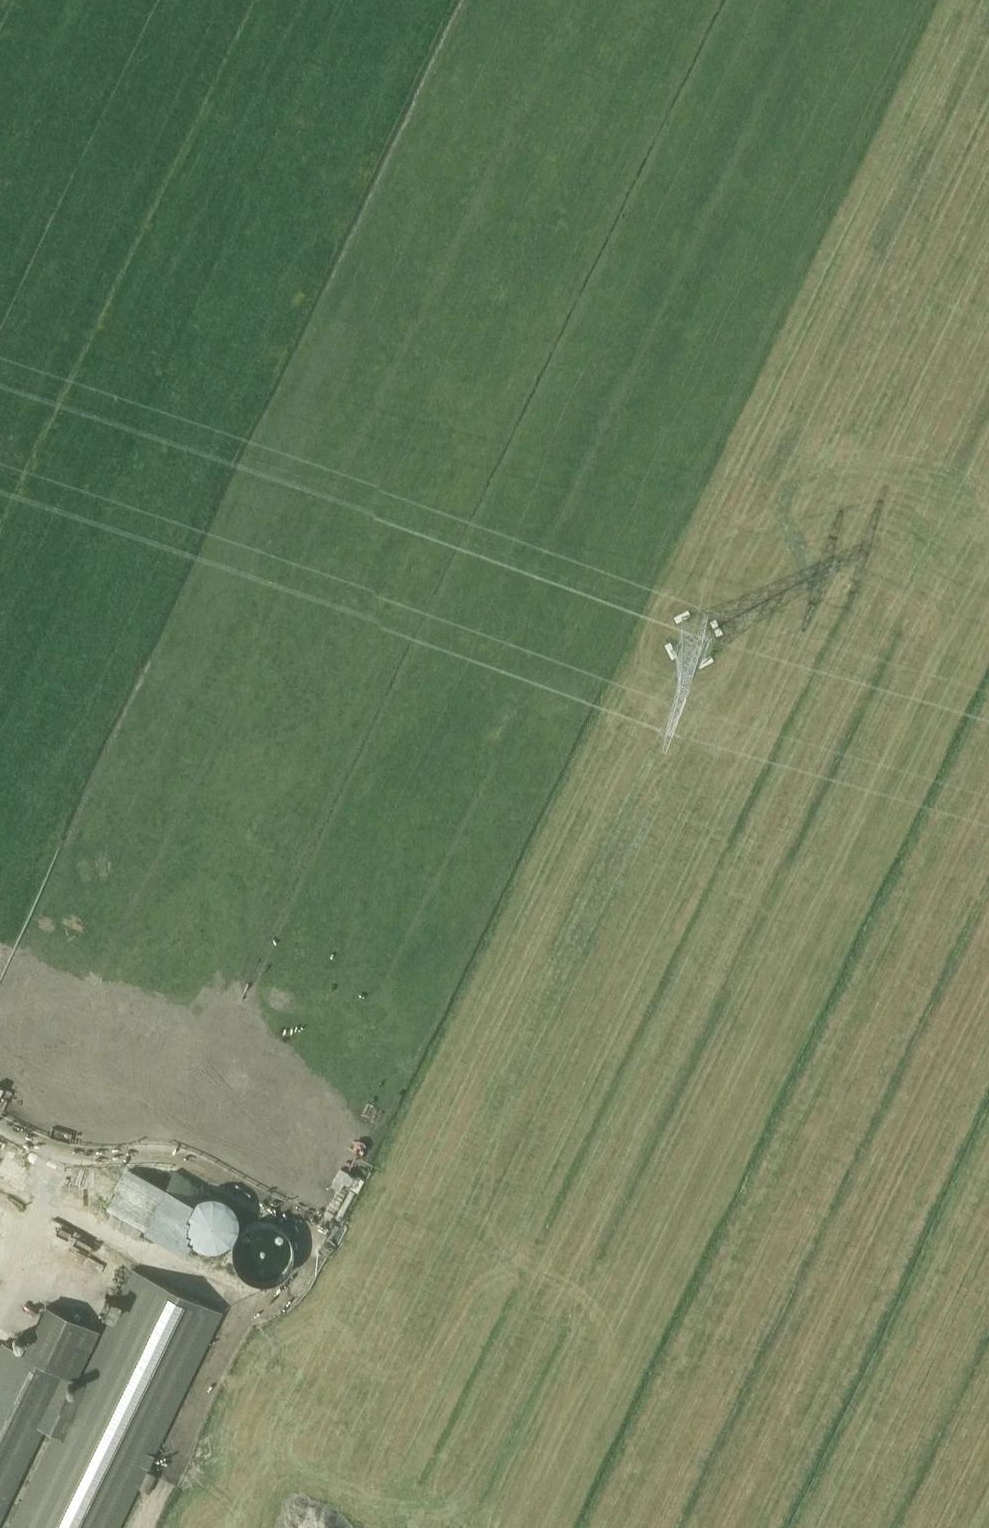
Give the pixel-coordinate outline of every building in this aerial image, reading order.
[(189,1202),(163,1188),(126,1169),(105,1208),(143,1229),(142,1232),(182,1253),(189,1241),(184,1238),(187,1232),(183,1230),(186,1224),(184,1223),(187,1218),(184,1216),(191,1203),(189,1202)] [(175,1169),(163,1188),(189,1202),(193,1199),(200,1196),(208,1194),(175,1169)] [(44,1429),(54,1433),(8,1527),(118,1527),(221,1313),(133,1270),(80,1380),(75,1378),(97,1332),(45,1307),(18,1364),(0,1356),(0,1521),(44,1429)]
